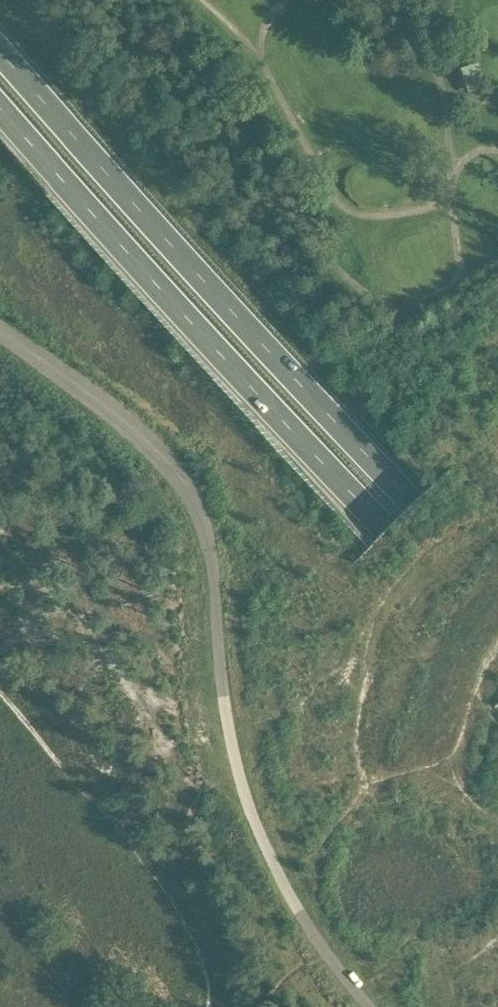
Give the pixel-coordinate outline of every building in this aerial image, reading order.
[(478,64),(459,71),(466,93),(486,87),(478,64)]
